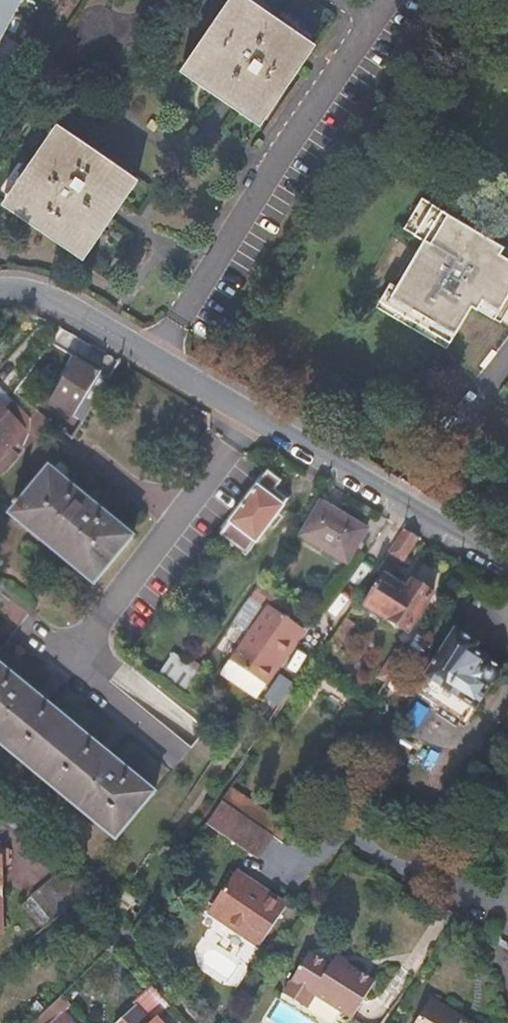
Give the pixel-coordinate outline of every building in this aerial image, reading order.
[(22,0),(0,0),(0,40),(22,0)] [(253,0),(240,0),(188,73),(224,98),(266,127),(322,48),(253,0)] [(144,186),(61,130),(8,208),(90,264),(118,224),(124,215),(144,186)] [(414,218),(427,197),(423,195),(405,225),(416,231),(421,222),(414,218)] [(414,218),(421,222),(416,231),(425,236),(398,283),(389,298),(453,336),(473,302),(478,305),(484,296),(501,305),(507,294),(507,293),(507,244),(427,197),(414,218)] [(398,283),(392,279),(377,304),(448,345),(453,336),(389,298),(398,283)] [(59,405),(52,417),(75,436),(107,382),(98,377),(102,371),(80,357),(53,400),(59,405)] [(24,428),(14,419),(16,416),(0,401),(0,454),(24,428)] [(8,467),(19,455),(13,448),(0,462),(0,474),(8,467)] [(95,583),(133,533),(49,464),(11,514),(95,583)] [(271,471),(233,519),(257,539),(284,505),(272,495),(283,480),(271,471)] [(323,501),(322,502),(303,534),(348,561),(369,528),(369,526),(323,499),(323,501)] [(405,560),(421,535),(407,527),(391,550),(405,560)] [(393,578),(405,560),(391,550),(378,569),(386,574),(393,578)] [(408,589),(393,578),(386,574),(367,604),(411,632),(435,593),(413,580),(408,589)] [(231,659),(266,681),(267,678),(252,665),(287,615),(269,604),(231,659)] [(300,624),(287,615),(252,665),(267,678),(277,665),(275,662),(300,624)] [(478,708),(493,685),(497,684),(500,682),(503,679),(505,676),(505,672),(505,669),(502,666),(499,664),(495,663),(492,664),(489,665),(487,667),(485,669),(489,660),(475,652),(478,645),(456,630),(419,689),(460,714),(469,702),(478,708)] [(173,679),(187,690),(204,664),(191,653),(173,679)] [(33,769),(72,721),(0,663),(0,742),(33,769)] [(72,721),(33,769),(119,840),(156,791),(72,721)] [(288,840),(297,827),(233,784),(224,797),(283,837),(288,840)] [(270,857),(283,837),(224,797),(210,818),(270,857)] [(4,930),(2,860),(10,860),(9,845),(0,845),(0,931),(4,930)] [(33,892),(54,918),(89,891),(64,867),(33,892)] [(234,870),(229,877),(262,899),(266,891),(234,870)] [(262,899),(229,877),(207,911),(258,945),(286,904),(266,891),(262,899)] [(314,949),(287,989),(308,1003),(318,990),(354,1014),(377,977),(339,953),(334,961),(314,949)] [(75,1009),(62,995),(55,1002),(67,1015),(75,1009)] [(464,1018),(465,1014),(431,995),(414,1022),(472,1022),(464,1018)] [(55,1002),(33,1022),(74,1022),(67,1015),(55,1002)]
